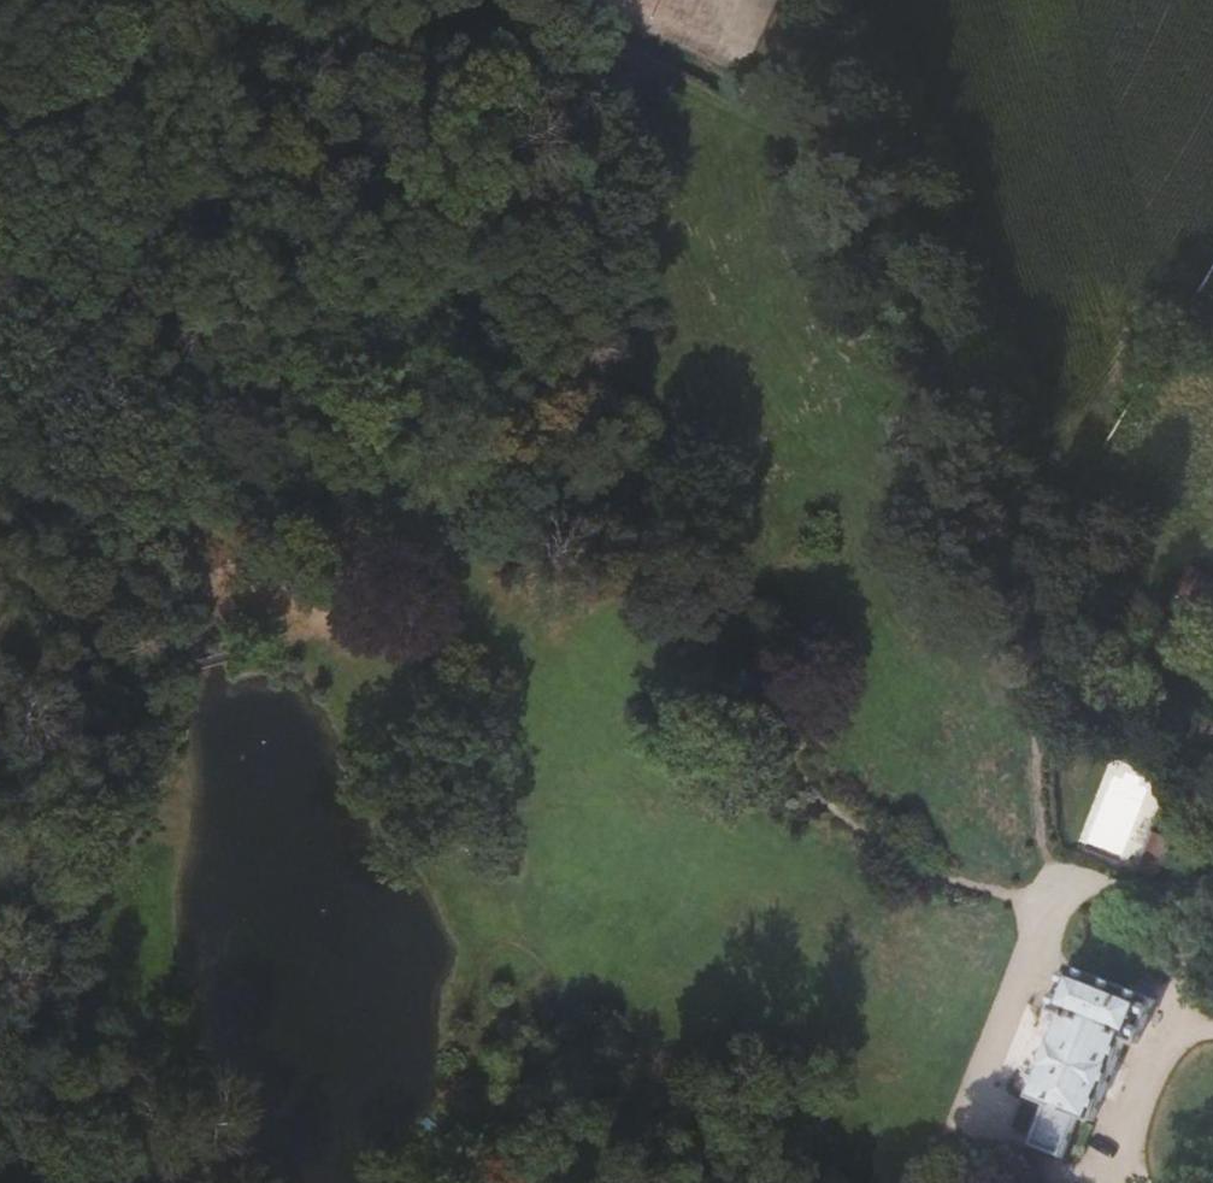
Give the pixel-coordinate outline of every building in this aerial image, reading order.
[(1136,866),(1155,875),(1172,841),(1153,832),(1136,866)] [(1124,1039),(1136,1043),(1154,999),(1069,965),(1051,1010),(1063,1014),(1030,1096),(1045,1102),(1027,1145),(1060,1158),(1077,1115),(1092,1121),(1124,1039)]
